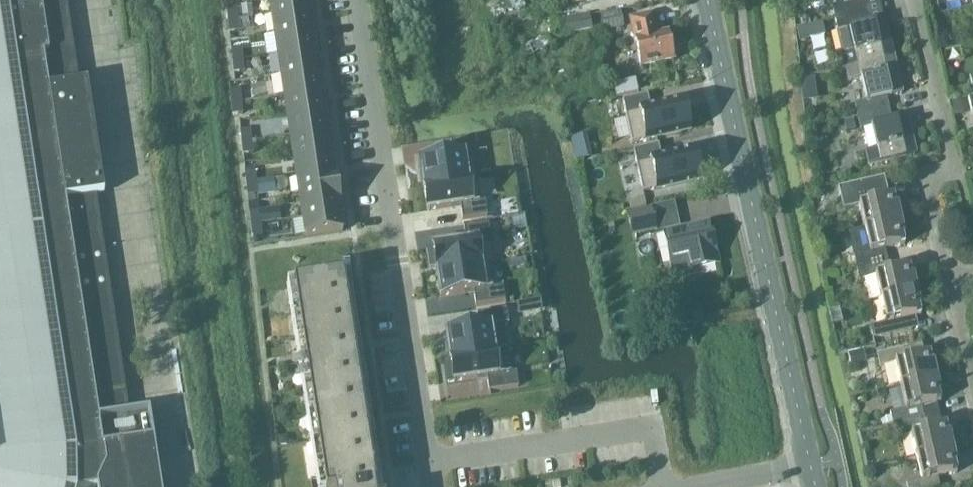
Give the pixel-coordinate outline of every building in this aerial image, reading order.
[(150,411),(130,414),(97,196),(105,194),(88,83),(80,84),(67,0),(0,0),(0,486),(162,486),(150,411)] [(272,14),(309,9),(308,0),(270,0),(272,14)] [(605,0),(607,11),(624,8),(623,0),(607,0),(605,0)] [(868,12),(865,0),(868,0),(843,0),(844,4),(833,7),(836,19),(868,12)] [(962,8),(972,6),(972,1),(972,0),(960,0),(962,8)] [(252,6),(242,7),(243,16),(253,14),(252,6)] [(238,20),(237,8),(227,9),(229,21),(238,20)] [(275,34),(312,29),(309,9),(272,14),(275,34)] [(621,12),(601,17),(604,30),(624,25),(621,12)] [(871,23),(868,12),(836,19),(839,31),(844,54),(847,68),(894,57),(886,20),(871,23)] [(631,20),(642,68),(674,61),(668,34),(659,36),(654,15),(631,20)] [(809,16),(801,17),(802,25),(810,24),(809,16)] [(591,17),(558,22),(560,35),(593,29),(591,17)] [(229,21),(230,33),(240,31),(238,20),(229,21)] [(807,27),(798,30),(800,40),(809,38),(807,27)] [(275,34),(278,55),(315,49),(312,29),(275,34)] [(233,61),(243,60),(242,48),(232,49),(233,61)] [(282,75),(318,69),(315,49),(278,55),(282,75)] [(858,117),(890,109),(887,98),(903,94),(894,57),(847,68),(850,82),(861,79),(867,102),(856,104),(858,117)] [(233,61),(235,73),(244,72),(243,60),(233,61)] [(621,88),(643,83),(640,68),(618,72),(621,88)] [(285,95),(321,90),(318,69),(282,75),(285,95)] [(802,88),(815,86),(815,78),(802,80),(802,88)] [(242,102),(240,90),(231,91),(232,103),(242,102)] [(288,116),(325,110),(321,90),(285,95),(288,116)] [(683,103),(651,110),(648,96),(623,101),(632,143),(689,130),(683,103)] [(961,101),(952,103),(955,117),(964,114),(961,101)] [(242,102),(232,103),(233,115),(243,114),(242,102)] [(262,108),(262,119),(285,119),(285,107),(262,108)] [(892,121),(890,109),(858,117),(861,129),(872,126),(878,149),(866,151),(870,165),(916,154),(908,117),(892,121)] [(325,110),(288,116),(291,136),(328,130),(325,110)] [(853,120),(844,122),(846,131),(856,129),(853,120)] [(252,142),(251,130),(241,131),(242,143),(252,142)] [(328,130),(291,136),(294,156),(331,150),(328,130)] [(421,162),(424,186),(477,178),(473,154),(478,153),(476,139),(451,142),(453,157),(421,162)] [(252,142),(242,143),(244,155),(253,154),(252,142)] [(662,159),(659,145),(634,151),(643,192),(700,180),(694,152),(662,159)] [(585,149),(574,151),(576,162),(588,160),(585,149)] [(297,176),(334,171),(331,150),(294,156),(297,176)] [(257,183),(255,171),(245,172),(247,184),(257,183)] [(300,196),(337,191),(334,171),(297,176),(300,196)] [(480,203),(477,178),(424,186),(428,211),(461,206),(463,220),(488,216),(486,202),(480,203)] [(895,197),(883,199),(878,179),(839,188),(844,209),(860,206),(865,228),(900,220),(895,197)] [(257,183),(247,184),(248,196),(258,195),(257,183)] [(300,196),(303,216),(340,211),(337,191),(300,196)] [(281,209),(260,211),(261,223),(282,221),(281,209)] [(656,232),(651,210),(628,215),(633,237),(656,232)] [(261,223),(260,211),(250,212),(251,224),(261,223)] [(340,211),(303,216),(307,238),(343,232),(340,211)] [(906,245),(900,220),(865,228),(870,251),(854,255),(857,267),(889,260),(886,249),(906,245)] [(261,223),(251,224),(253,236),(263,235),(261,223)] [(709,223),(663,233),(673,280),(699,274),(698,269),(718,264),(709,223)] [(490,264),(490,265),(495,264),(489,224),(464,228),(467,242),(428,248),(431,268),(437,267),(437,272),(490,264)] [(857,267),(860,280),(866,279),(871,301),(881,299),(916,291),(911,267),(891,271),(889,260),(857,267)] [(490,264),(437,272),(441,297),(474,292),(476,306),(506,301),(504,287),(494,288),(490,265),(490,264)] [(293,285),(324,486),(375,486),(343,277),(293,285)] [(922,315),(916,291),(881,299),(886,322),(871,325),(874,338),(912,329),(910,318),(922,315)] [(276,325),(288,323),(285,307),(273,309),(276,325)] [(447,333),(450,358),(508,349),(505,325),(509,324),(507,309),(477,314),(480,328),(447,333)] [(896,363),(901,386),(936,378),(930,354),(919,357),(916,345),(877,354),(880,367),(896,363)] [(508,349),(450,358),(451,362),(445,363),(449,383),(487,377),(490,392),(519,387),(517,372),(512,373),(508,349)] [(864,351),(848,355),(851,364),(866,360),(864,351)] [(941,401),(936,378),(901,386),(906,408),(891,412),(894,425),(925,418),(922,406),(941,401)] [(891,417),(882,419),(884,426),(892,425),(891,417)] [(912,434),(917,457),(952,449),(947,425),(928,429),(925,418),(894,425),(897,438),(912,434)] [(960,453),(972,453),(972,431),(960,431),(960,453)] [(288,437),(278,437),(279,447),(288,446),(288,437)] [(952,449),(917,457),(922,480),(907,483),(907,486),(941,486),(938,477),(958,472),(952,449)]
